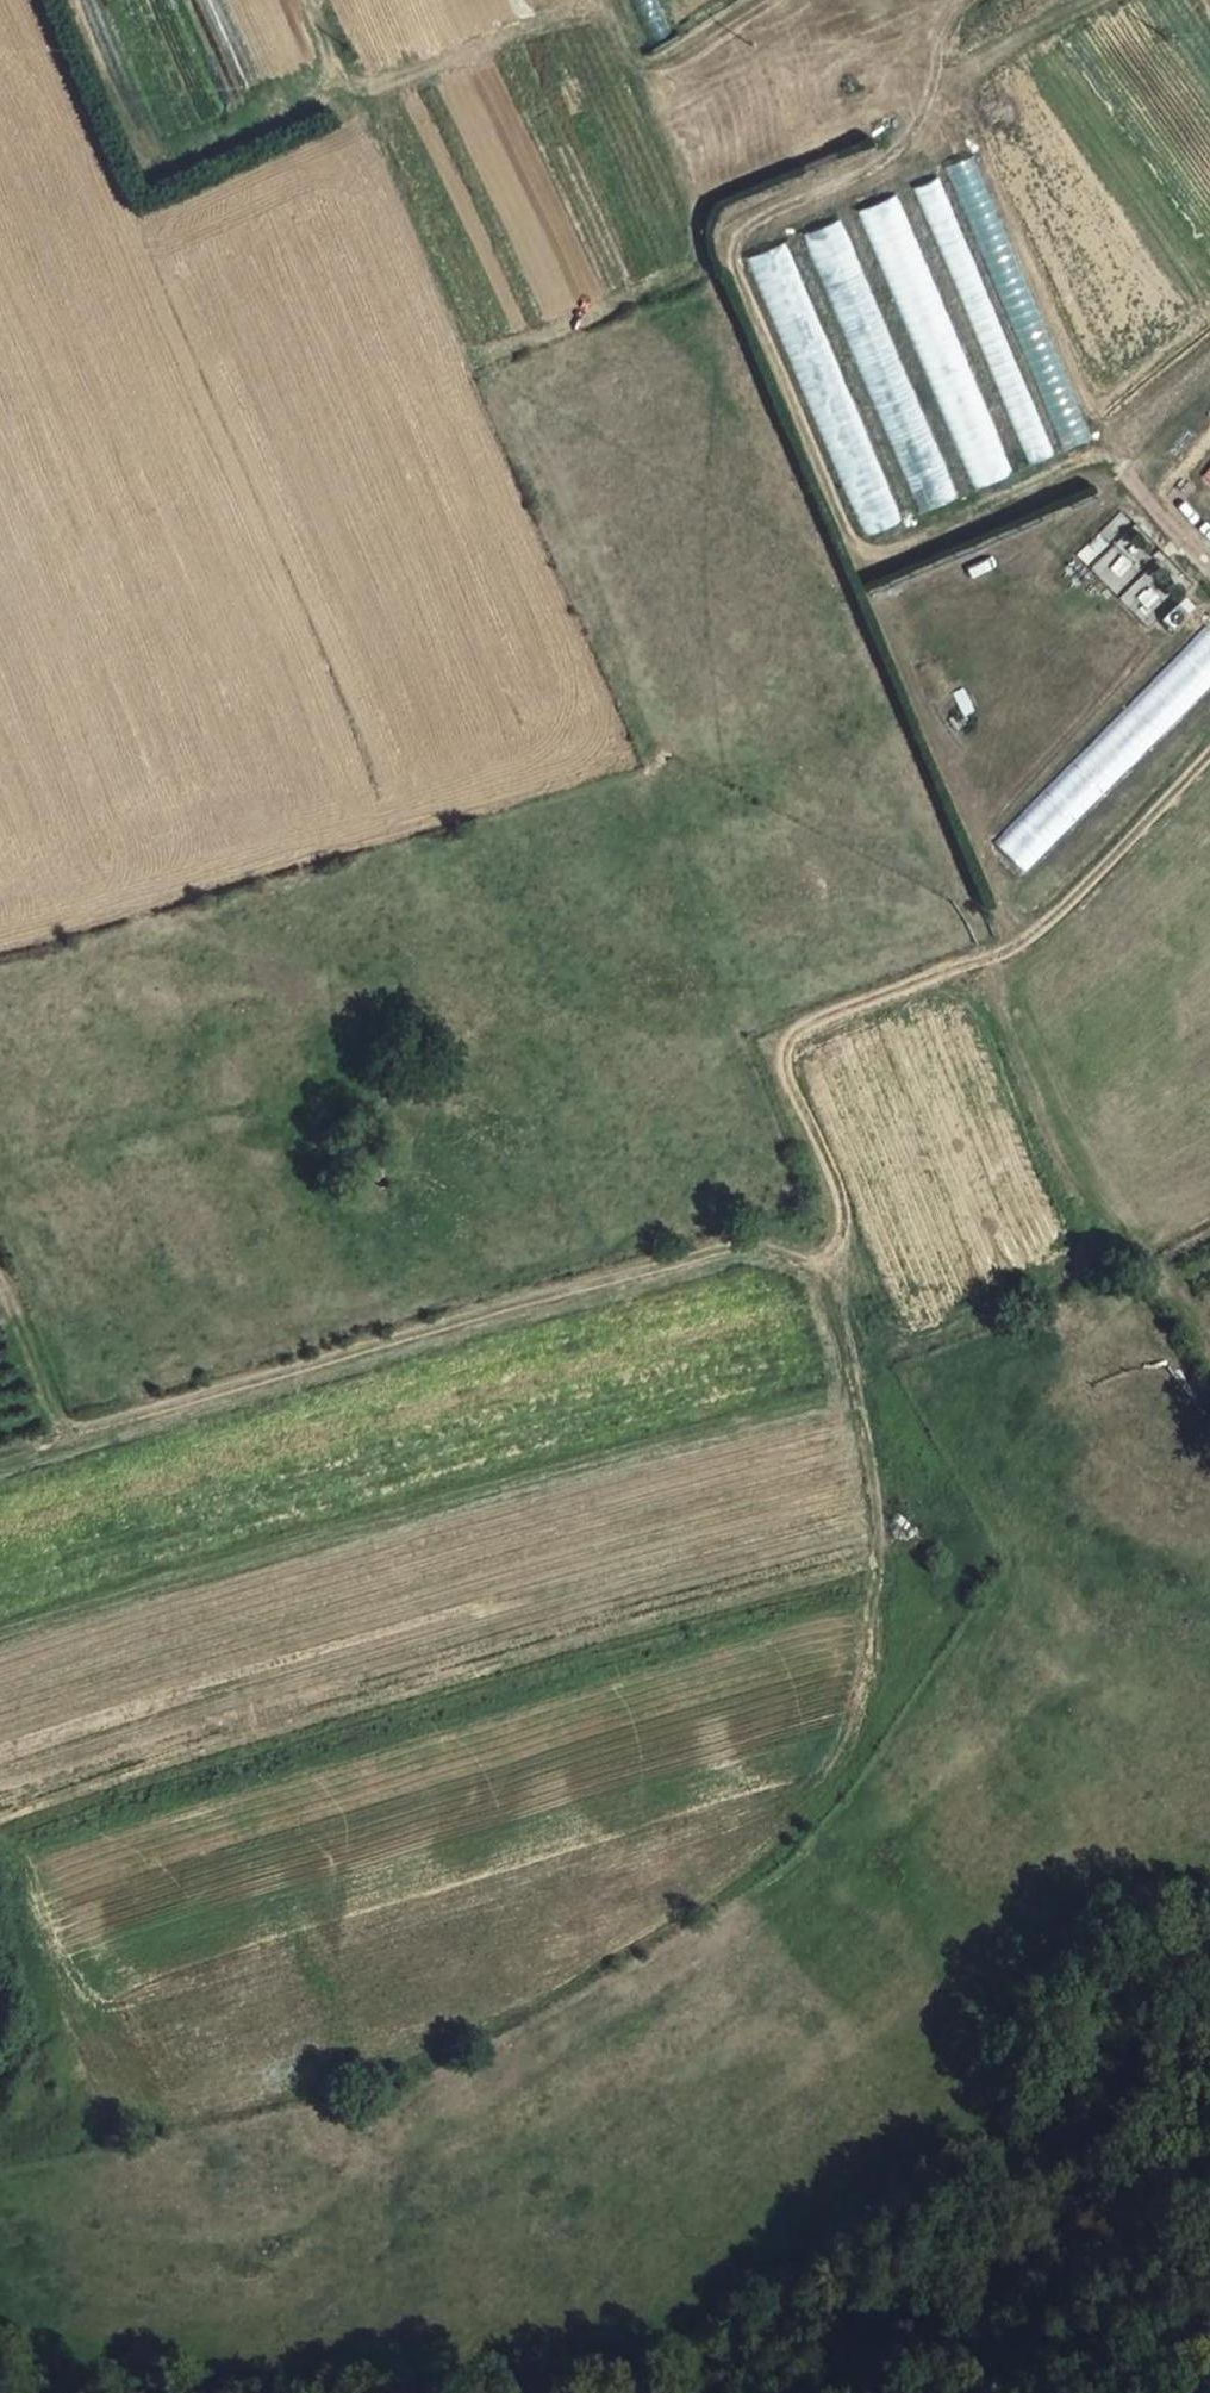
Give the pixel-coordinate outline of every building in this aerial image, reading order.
[(1084,440),(975,153),(948,164),(1057,450),(1084,440)] [(1025,464),(1050,454),(940,175),(915,184),(1025,464)] [(903,192),(863,206),(966,489),(1006,475),(903,192)] [(845,215),(804,231),(912,514),(953,498),(845,215)] [(754,253),(857,536),(895,522),(792,239),(754,253)] [(1089,746),(1118,774),(1209,679),(1209,629),(1207,626),(1089,746)] [(995,845),(1021,868),(1073,809),(1047,786),(995,845)]
